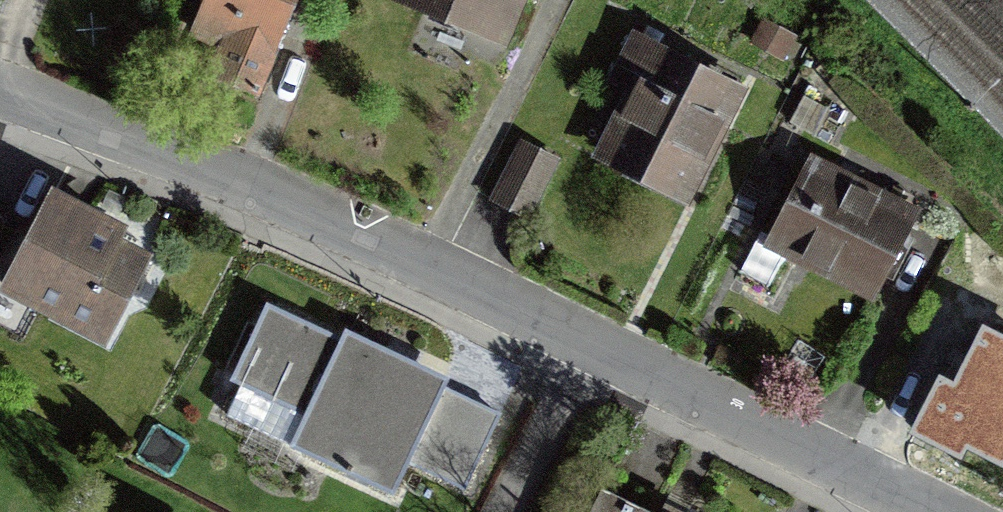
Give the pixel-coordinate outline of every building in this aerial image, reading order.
[(198,51),(225,62),(215,87),(264,106),(307,0),(218,0),(198,51)] [(513,64),(539,0),(396,0),(390,15),(513,64)] [(595,168),(690,214),(746,102),(634,47),(618,81),(648,95),(628,135),(614,128),(595,168)] [(493,212),(531,231),(561,171),(523,152),(493,212)] [(771,258),(875,310),(921,219),(816,168),(771,258)] [(3,305),(112,358),(163,254),(55,201),(3,305)] [(413,476),(466,502),(503,428),(449,401),(454,390),(351,342),(347,351),(271,316),(237,391),(312,426),(295,459),(398,507),(413,476)] [(1002,483),(1002,344),(994,340),(962,408),(934,395),(913,441),(1002,483)] [(611,499),(605,511),(637,511),(611,499)]
